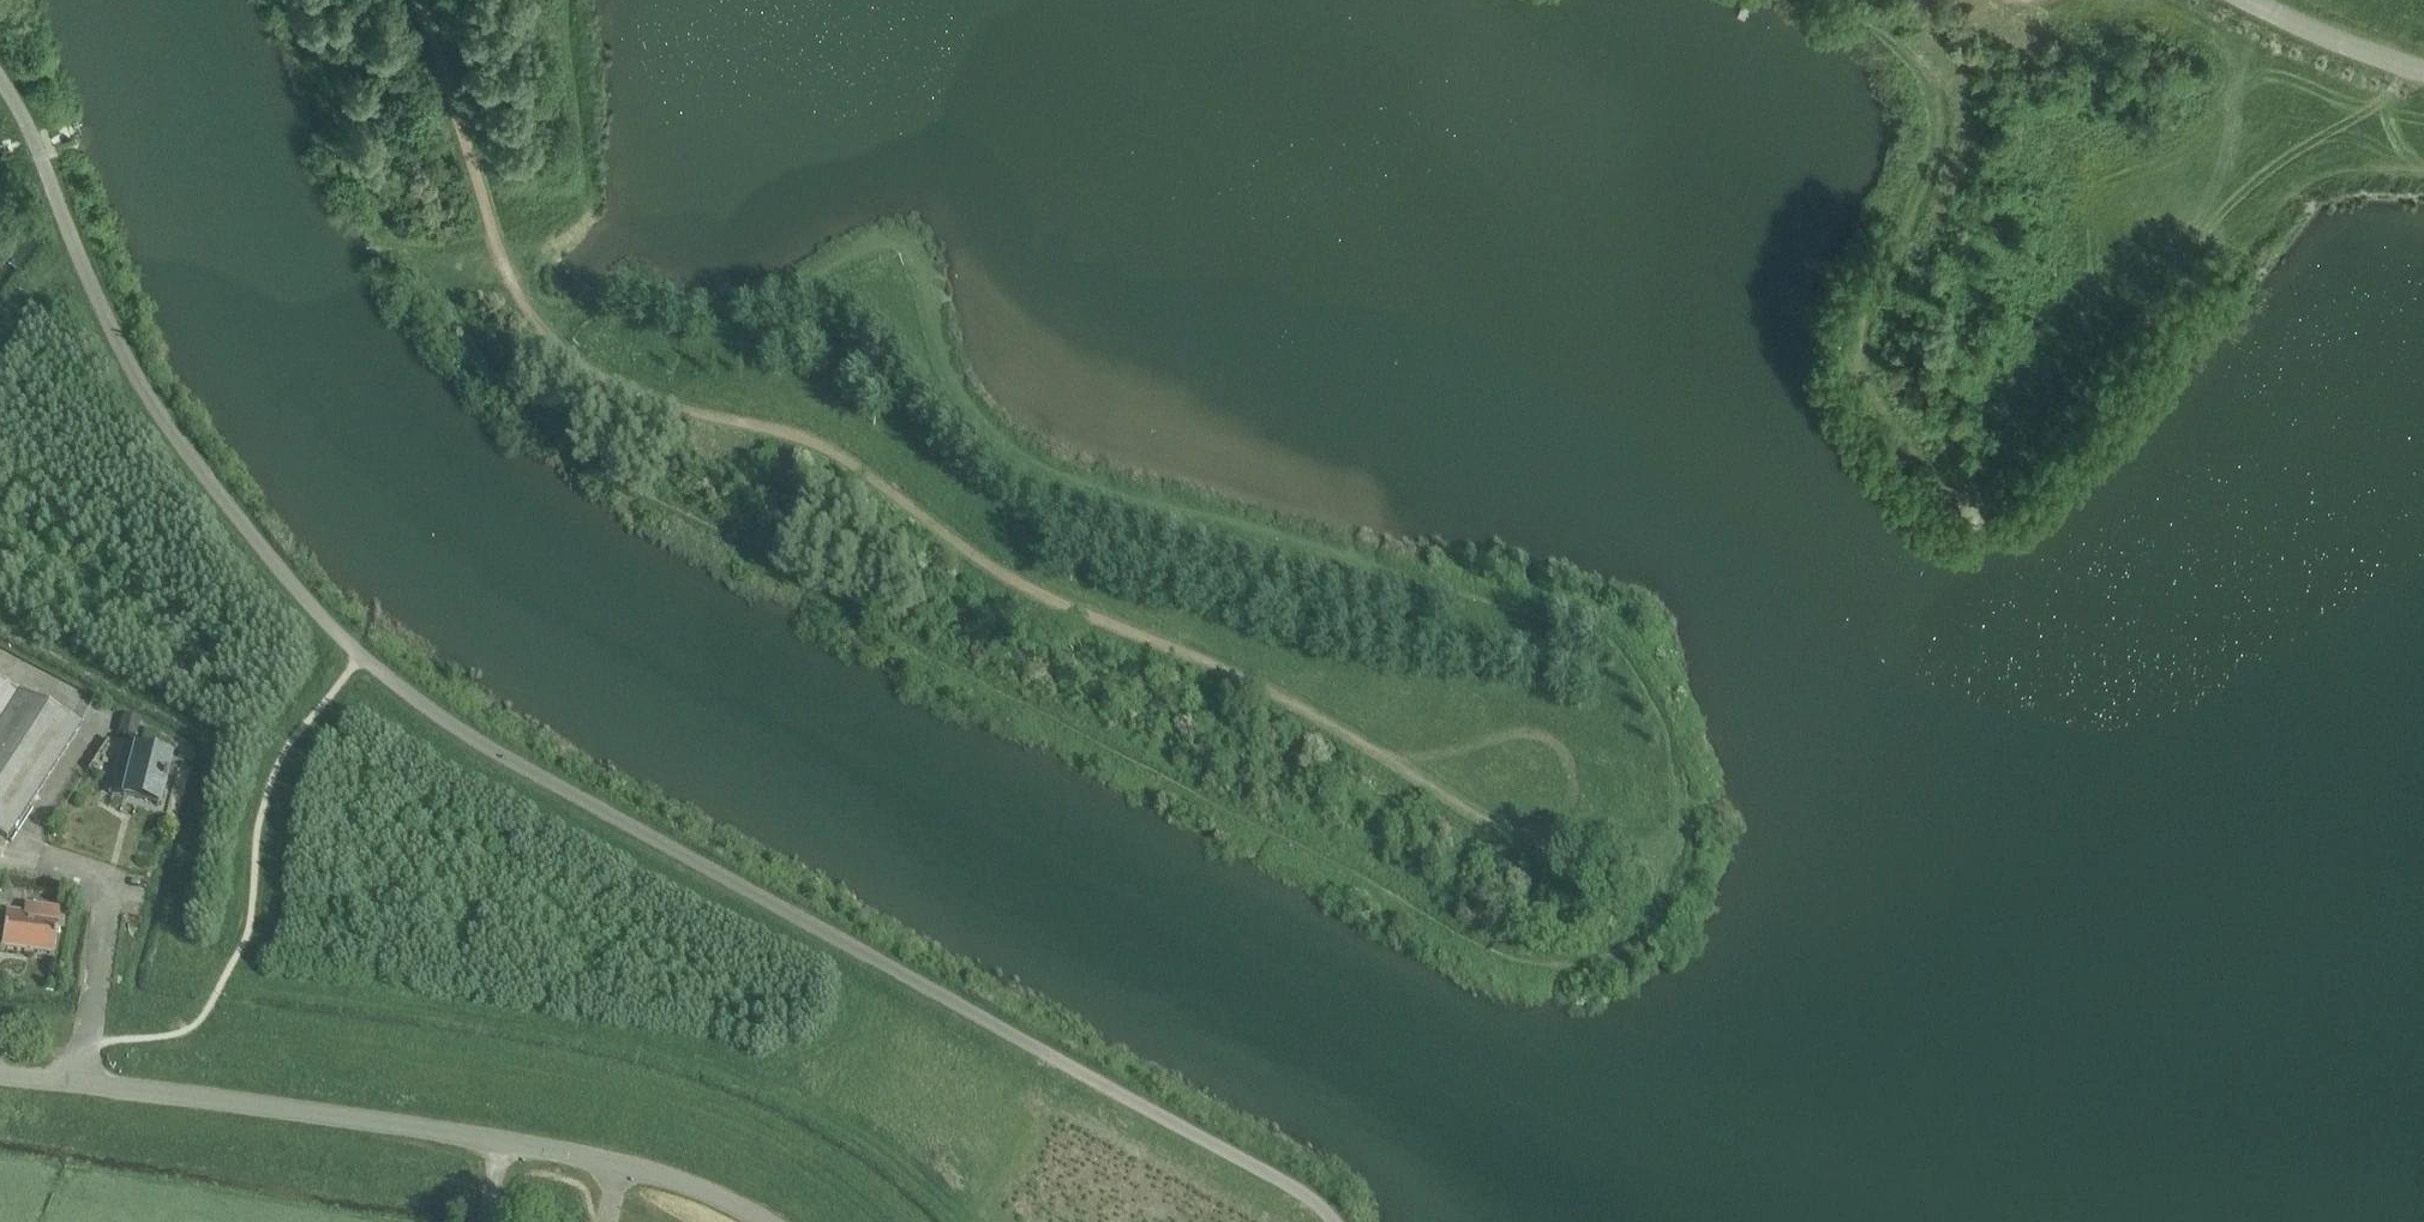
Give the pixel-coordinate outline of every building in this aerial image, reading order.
[(7,841),(80,729),(0,687),(0,836),(7,841)] [(123,719),(119,735),(137,739),(140,723),(123,719)] [(158,809),(170,762),(123,750),(112,797),(158,809)] [(3,948),(56,954),(62,907),(28,903),(27,913),(8,910),(3,948)]
